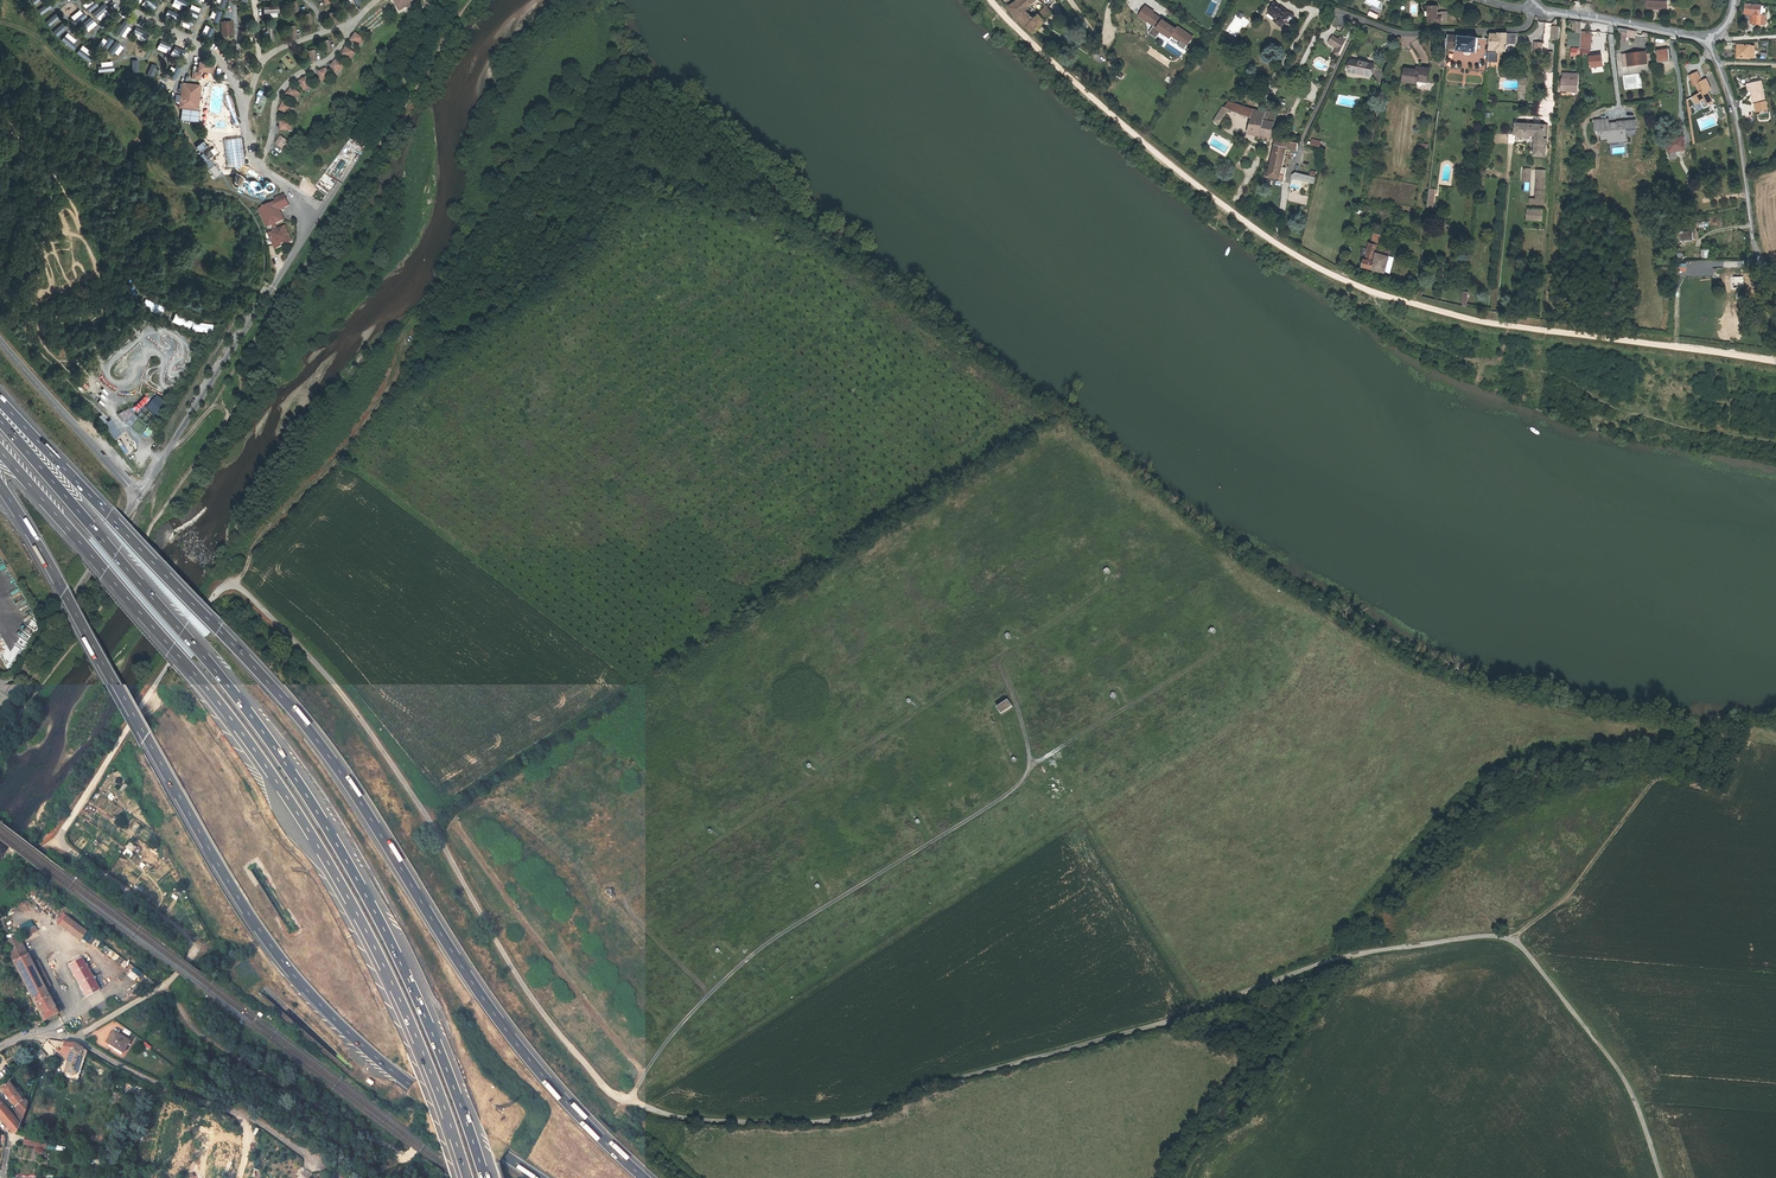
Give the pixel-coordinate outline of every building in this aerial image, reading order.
[(401,12),(415,4),(413,0),(394,0),(401,12)] [(1039,15),(1036,12),(1032,17),(1026,11),(1036,0),(1020,0),(1009,7),(1018,19),(1034,34),(1048,18),(1044,15),(1042,18),(1039,15)] [(1660,9),(1667,10),(1668,0),(1648,0),(1647,6),(1660,7),(1660,9)] [(290,3),(292,13),(299,12),(297,1),(290,3)] [(1762,5),(1745,4),(1745,14),(1754,14),(1755,14),(1755,10),(1761,11),(1762,5)] [(1279,17),(1277,20),(1276,21),(1282,26),(1286,21),(1289,24),(1294,17),(1290,14),(1289,15),(1284,11),(1285,10),(1282,7),(1280,9),(1275,5),(1271,11),(1279,17)] [(279,6),(263,6),(263,11),(269,11),(269,18),(279,17),(279,6)] [(1044,15),(1048,18),(1053,12),(1046,6),(1039,15),(1042,18),(1044,15)] [(1447,12),(1442,12),(1442,17),(1438,17),(1438,6),(1429,6),(1429,22),(1448,22),(1447,12)] [(1154,12),(1146,7),(1139,16),(1147,22),(1153,14),(1154,12)] [(1751,17),(1750,23),(1765,25),(1766,15),(1761,15),(1761,11),(1755,10),(1755,14),(1754,14),(1754,18),(1751,17)] [(208,22),(216,24),(220,13),(212,11),(208,22)] [(1269,13),(1277,20),(1279,17),(1271,11),(1269,13)] [(1368,16),(1378,19),(1380,15),(1370,11),(1368,16)] [(329,14),(332,24),(339,23),(337,12),(329,14)] [(303,15),(305,25),(313,23),(310,13),(303,15)] [(1153,14),(1147,22),(1154,27),(1158,21),(1161,24),(1163,21),(1153,14)] [(221,36),(233,36),(232,21),(220,21),(221,36)] [(1158,21),(1154,27),(1162,32),(1171,38),(1173,35),(1182,41),(1178,46),(1185,50),(1193,38),(1178,27),(1177,30),(1163,21),(1161,24),(1158,21)] [(288,27),(290,38),(298,37),(295,25),(288,27)] [(265,42),(274,41),(273,27),(264,27),(265,42)] [(1162,32),(1154,27),(1149,34),(1157,39),(1162,32)] [(1620,35),(1627,37),(1628,30),(1619,28),(1620,35)] [(1637,32),(1628,30),(1627,37),(1635,39),(1637,32)] [(1581,43),(1581,45),(1581,49),(1590,50),(1591,32),(1582,32),(1582,33),(1582,34),(1581,43)] [(1491,35),(1489,50),(1498,50),(1506,51),(1507,43),(1507,34),(1499,33),(1498,35),(1491,35)] [(1581,43),(1582,34),(1570,33),(1570,42),(1581,43)] [(357,34),(352,41),(361,47),(366,41),(357,34)] [(1516,34),(1507,34),(1507,43),(1515,44),(1516,34)] [(99,48),(105,42),(98,35),(92,42),(99,48)] [(1447,48),(1458,49),(1458,51),(1478,53),(1479,38),(1448,35),(1447,48)] [(1339,56),(1346,40),(1341,37),(1339,40),(1333,37),(1330,42),(1338,47),(1335,54),(1339,56)] [(75,38),(72,42),(79,46),(82,42),(75,38)] [(323,41),(325,51),(333,50),(330,39),(323,41)] [(1534,51),(1544,51),(1545,42),(1535,42),(1534,51)] [(1738,45),(1737,58),(1751,58),(1751,46),(1738,45)] [(347,48),(342,55),(351,62),(357,55),(347,48)] [(308,51),(310,62),(317,61),(315,50),(308,51)] [(1498,50),(1489,50),(1488,61),(1498,62),(1498,50)] [(1647,52),(1623,55),(1624,67),(1648,64),(1648,61),(1647,53),(1647,52)] [(1603,66),(1602,56),(1590,57),(1592,67),(1603,66)] [(336,60),(331,68),(340,74),(346,67),(336,60)] [(1353,60),(1351,72),(1371,76),(1373,64),(1353,60)] [(199,63),(198,71),(213,73),(215,65),(199,63)] [(1419,71),(1416,70),(1405,69),(1404,81),(1418,83),(1418,79),(1428,80),(1430,69),(1420,68),(1419,71)] [(320,72),(323,82),(331,80),(328,69),(320,72)] [(1699,80),(1701,79),(1698,72),(1690,76),(1693,83),(1699,80)] [(1562,91),(1579,92),(1580,74),(1563,73),(1563,79),(1562,79),(1562,91)] [(308,76),(300,81),(307,91),(315,86),(308,76)] [(1701,102),(1702,104),(1708,102),(1709,104),(1714,102),(1711,95),(1708,96),(1707,93),(1709,92),(1712,90),(1707,79),(1700,82),(1696,84),(1696,85),(1701,93),(1694,97),(1697,104),(1701,102)] [(1749,84),(1751,90),(1754,105),(1756,104),(1757,111),(1768,108),(1762,81),(1749,84)] [(183,83),(180,103),(199,105),(202,86),(183,83)] [(293,87),(287,95),(297,101),(302,94),(293,87)] [(283,102),(283,103),(280,110),(283,111),(287,113),(291,115),(294,107),(287,104),(283,102)] [(1262,136),(1266,113),(1229,102),(1225,108),(1223,107),(1214,122),(1219,125),(1229,109),(1252,118),(1248,133),(1262,136)] [(1753,118),(1752,110),(1748,111),(1748,104),(1741,105),(1741,108),(1743,108),(1744,119),(1753,118)] [(1715,108),(1719,118),(1725,116),(1722,105),(1715,108)] [(180,107),(179,119),(197,122),(198,110),(180,107)] [(1266,113),(1262,136),(1273,138),(1277,113),(1266,111),(1266,113)] [(1609,128),(1609,125),(1608,119),(1595,121),(1596,130),(1599,130),(1599,135),(1602,135),(1603,139),(1610,139),(1610,141),(1627,140),(1626,128),(1636,127),(1636,121),(1618,122),(1618,124),(1614,124),(1614,127),(1609,128)] [(293,121),(287,122),(283,122),(281,122),(281,131),(283,131),(287,131),(293,130),(293,121)] [(1534,124),(1516,124),(1515,135),(1536,136),(1535,154),(1546,154),(1548,125),(1541,125),(1534,124)] [(287,140),(283,136),(282,136),(277,144),(283,148),(286,150),(287,148),(292,142),(287,140)] [(1684,150),(1682,137),(1667,139),(1668,152),(1684,150)] [(1264,177),(1268,178),(1269,176),(1280,179),(1280,181),(1283,182),(1286,169),(1282,168),(1287,147),(1290,148),(1290,149),(1297,150),(1299,143),(1277,139),(1275,146),(1269,172),(1266,171),(1264,177)] [(214,147),(211,149),(208,146),(197,153),(208,169),(214,165),(209,158),(218,152),(214,147)] [(342,161),(337,168),(343,171),(347,164),(342,161)] [(333,176),(338,179),(342,171),(336,168),(333,176)] [(1544,205),(1545,171),(1537,171),(1537,177),(1539,177),(1538,199),(1530,199),(1530,204),(1544,205)] [(1317,176),(1293,173),(1292,181),(1316,183),(1317,176)] [(289,205),(287,202),(284,194),(283,195),(275,198),(276,201),(280,209),(283,208),(287,206),(289,205)] [(284,219),(283,216),(280,209),(276,201),(259,208),(263,216),(265,221),(267,227),(281,221),(284,219)] [(1543,211),(1528,210),(1528,220),(1543,221),(1543,211)] [(293,242),(287,230),(286,226),(283,227),(269,233),(276,250),(283,247),(287,245),(293,242)] [(1363,267),(1385,272),(1390,256),(1392,249),(1379,246),(1382,236),(1374,234),(1372,244),(1370,243),(1363,267)] [(1394,258),(1390,256),(1385,272),(1390,274),(1394,258)] [(1677,263),(1677,271),(1686,271),(1685,263),(1677,263)] [(1744,277),(1734,277),(1734,288),(1736,288),(1744,287),(1744,277)] [(145,300),(142,308),(162,315),(165,306),(145,300)] [(190,330),(193,323),(187,320),(184,326),(190,330)] [(196,332),(203,333),(205,326),(197,324),(196,332)] [(158,397),(149,408),(160,417),(169,405),(158,397)] [(120,417),(130,411),(128,407),(118,413),(120,417)] [(110,420),(104,424),(114,438),(120,434),(110,420)] [(37,621),(30,625),(33,629),(39,625),(37,621)] [(9,652),(0,622),(0,655),(9,652)] [(1009,701),(998,708),(1002,715),(1013,707),(1009,701)] [(107,798),(113,801),(116,795),(110,792),(107,798)] [(135,833),(140,825),(135,822),(131,831),(135,833)] [(137,884),(134,888),(141,893),(144,889),(137,884)] [(81,942),(89,931),(66,915),(58,926),(81,942)] [(24,932),(26,936),(37,930),(35,926),(24,932)] [(8,951),(34,1003),(49,995),(45,988),(33,963),(18,935),(7,941),(11,950),(8,951)] [(86,998),(101,991),(88,965),(93,962),(89,954),(69,965),(86,998)] [(33,963),(45,988),(50,985),(38,961),(33,963)] [(128,976),(136,982),(143,972),(134,967),(128,976)] [(58,1013),(49,995),(34,1003),(43,1020),(58,1013)] [(129,1039),(113,1030),(106,1041),(122,1051),(129,1039)] [(146,1040),(143,1043),(148,1050),(152,1047),(146,1040)] [(67,1059),(63,1070),(73,1073),(82,1047),(72,1042),(62,1041),(60,1047),(59,1049),(57,1052),(58,1053),(67,1059)] [(73,1073),(63,1070),(62,1076),(76,1080),(86,1050),(82,1047),(73,1073)] [(41,1048),(36,1053),(42,1060),(46,1054),(41,1048)] [(116,1068),(111,1092),(113,1092),(121,1095),(125,1078),(122,1076),(122,1071),(116,1068)] [(14,1106),(16,1109),(22,1116),(27,1101),(26,1099),(25,1098),(24,1098),(22,1098),(21,1098),(8,1081),(0,1087),(14,1106)] [(119,1105),(121,1095),(113,1092),(111,1102),(119,1105)] [(0,1103),(0,1119),(9,1130),(16,1132),(20,1123),(11,1113),(9,1110),(1,1102),(0,1103)] [(16,1109),(11,1113),(20,1123),(22,1116),(16,1109)] [(45,1149),(47,1140),(26,1135),(24,1143),(45,1149)]
